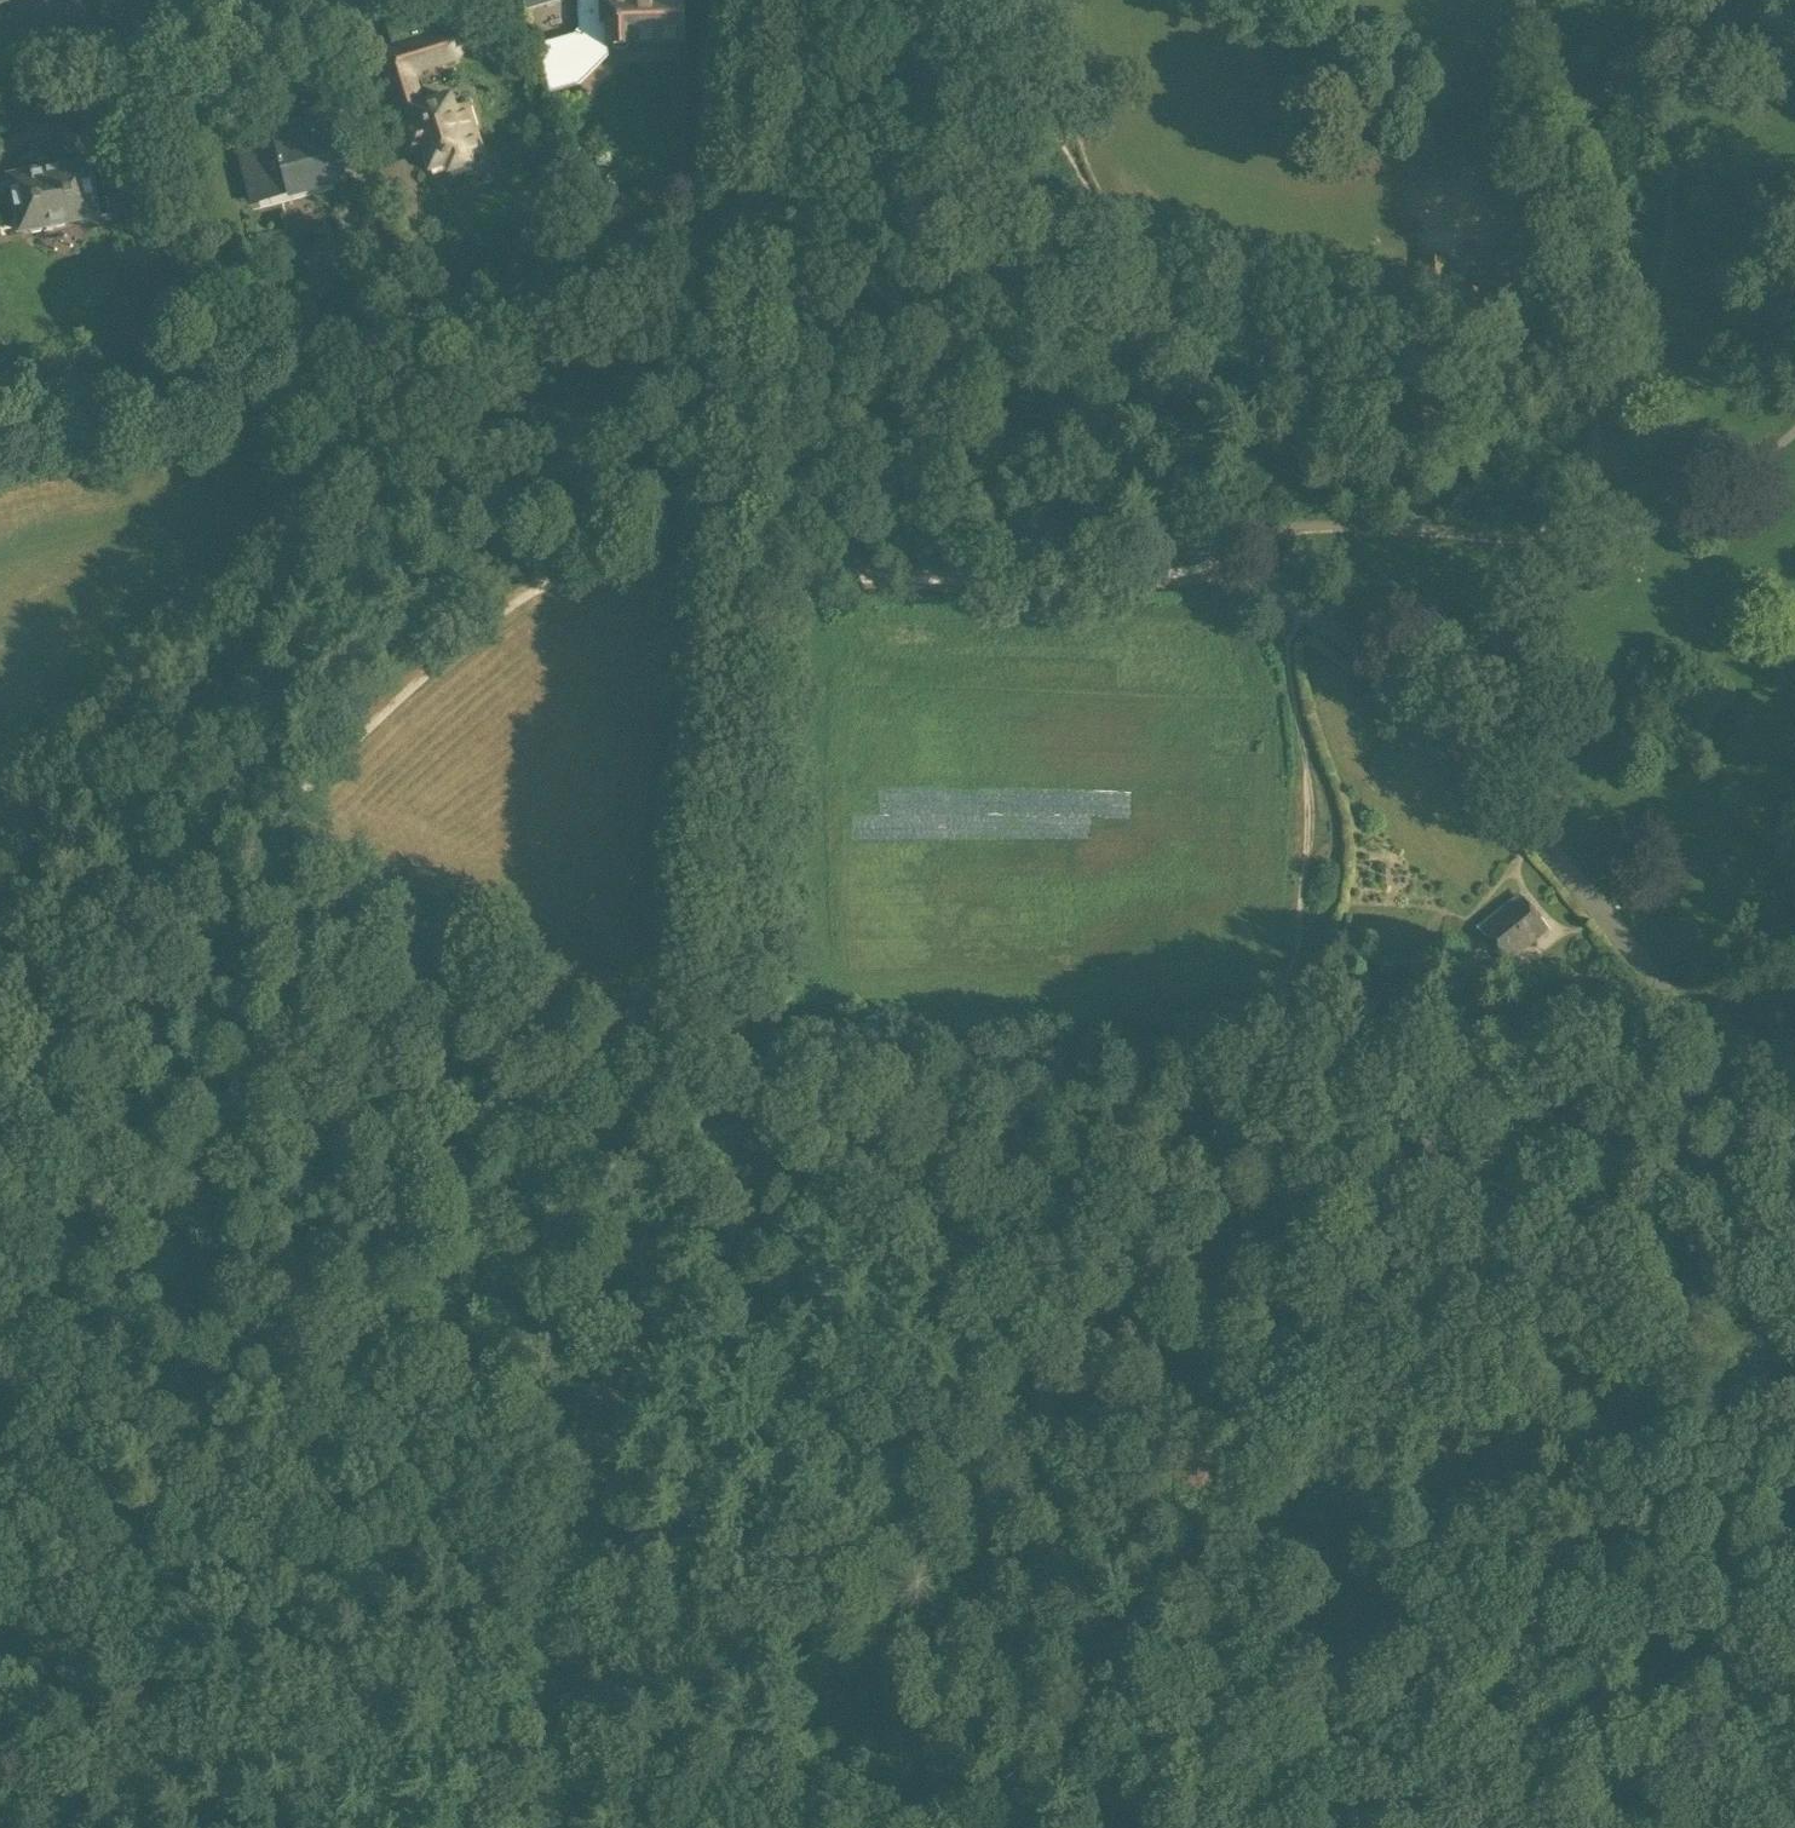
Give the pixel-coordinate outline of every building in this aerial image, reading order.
[(525,9),(555,0),(522,0),(525,9)] [(578,36),(534,48),(546,92),(574,85),(606,55),(606,45),(611,45),(614,49),(619,50),(626,48),(629,44),(633,44),(633,42),(681,40),(680,0),(577,0),(578,36)] [(469,163),(467,157),(481,153),(466,106),(453,110),(449,96),(421,105),(412,72),(452,60),(454,59),(456,58),(458,56),(459,55),(461,53),(462,50),(462,48),(463,45),(462,42),(462,40),(461,38),(460,37),(459,35),(458,34),(456,33),(455,32),(452,31),(449,30),(447,30),(444,30),(434,33),(426,6),(384,19),(393,46),(379,51),(408,146),(422,142),(430,169),(446,163),(448,170),(469,163)] [(275,136),(276,140),(242,149),(255,201),(290,192),(289,186),(307,181),(309,187),(331,181),(328,168),(340,165),(326,111),(306,116),(307,121),(292,131),(275,136)] [(10,178),(20,231),(28,230),(32,233),(40,231),(42,227),(51,225),(55,228),(64,227),(66,223),(75,221),(79,224),(87,222),(89,218),(109,214),(100,162),(10,178)] [(1479,927),(1506,960),(1545,928),(1517,895),(1479,927)]
